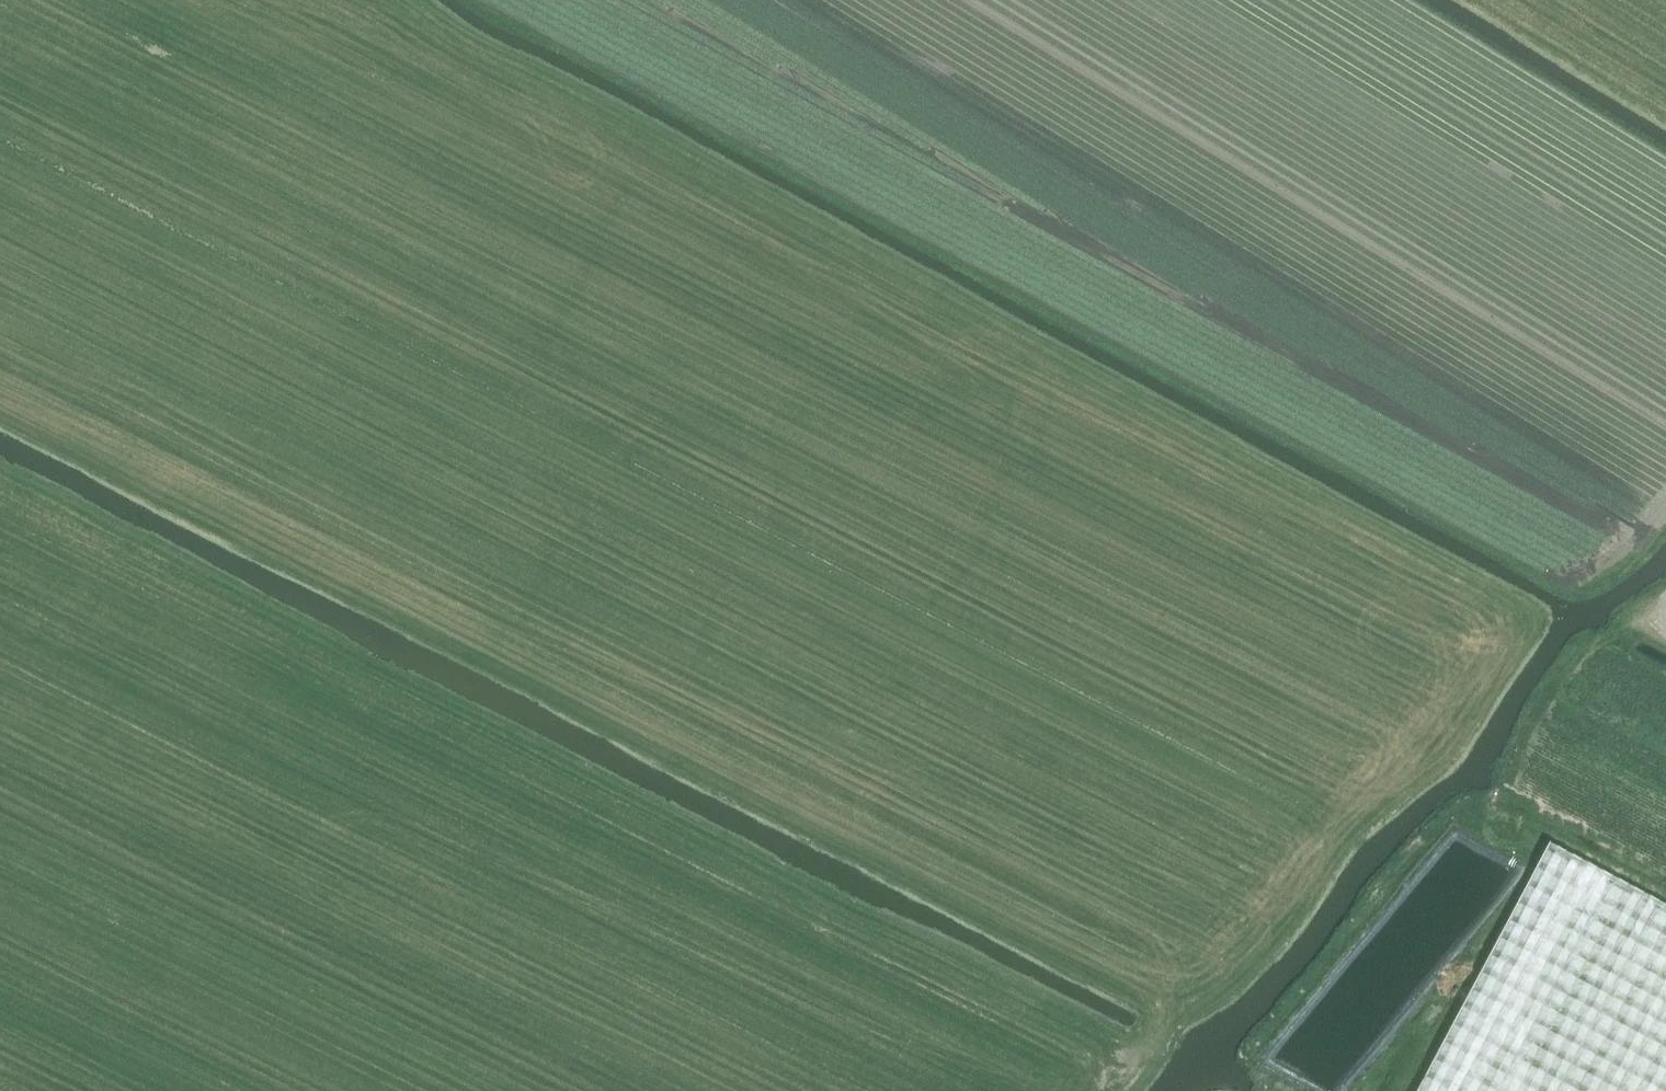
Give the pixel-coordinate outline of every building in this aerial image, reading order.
[(1420,1090),(1665,1090),(1665,908),(1550,846),(1420,1090)]
